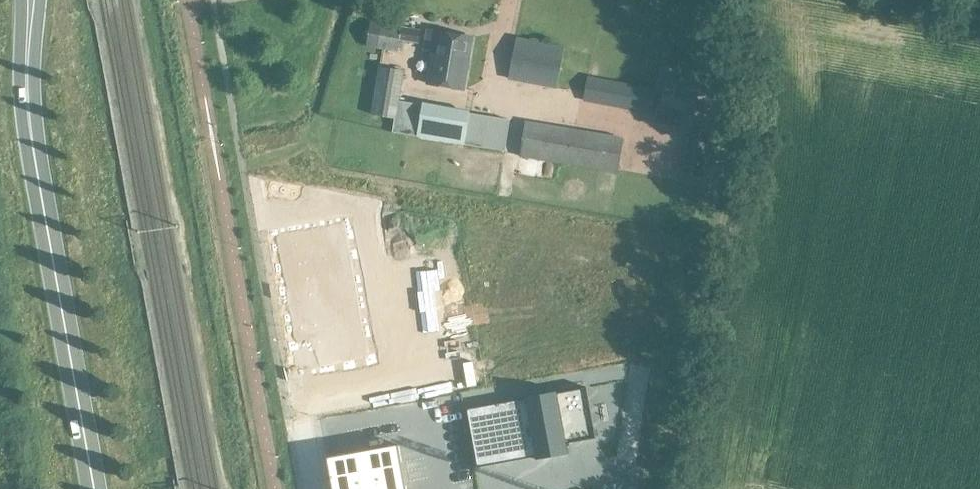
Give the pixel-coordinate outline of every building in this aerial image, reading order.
[(419,43),(421,29),(371,21),(367,45),(398,51),(400,40),(419,43)] [(428,83),(466,90),(474,38),(427,29),(424,49),(433,50),(428,83)] [(508,80),(557,89),(565,47),(516,38),(508,80)] [(417,138),(423,105),(399,101),(404,71),(378,67),(370,115),(394,118),(392,134),(417,138)] [(670,74),(663,107),(657,105),(654,123),(680,128),(683,110),(694,113),(701,80),(670,74)] [(651,114),(656,88),(588,75),(584,101),(651,114)] [(465,146),(505,152),(510,120),(493,117),(493,116),(470,113),(465,146)] [(620,137),(526,121),(520,157),(619,173),(624,138),(620,137)] [(348,218),(272,232),(293,348),(309,345),(314,371),(374,361),(348,218)] [(526,398),(467,409),(476,461),(477,467),(536,457),(536,459),(539,459),(538,456),(552,453),(566,451),(566,454),(568,454),(567,444),(596,439),(587,387),(557,392),(557,391),(555,392),(555,393),(528,398),(527,397),(526,397),(526,398)] [(328,457),(333,488),(407,488),(399,445),(328,457)]
